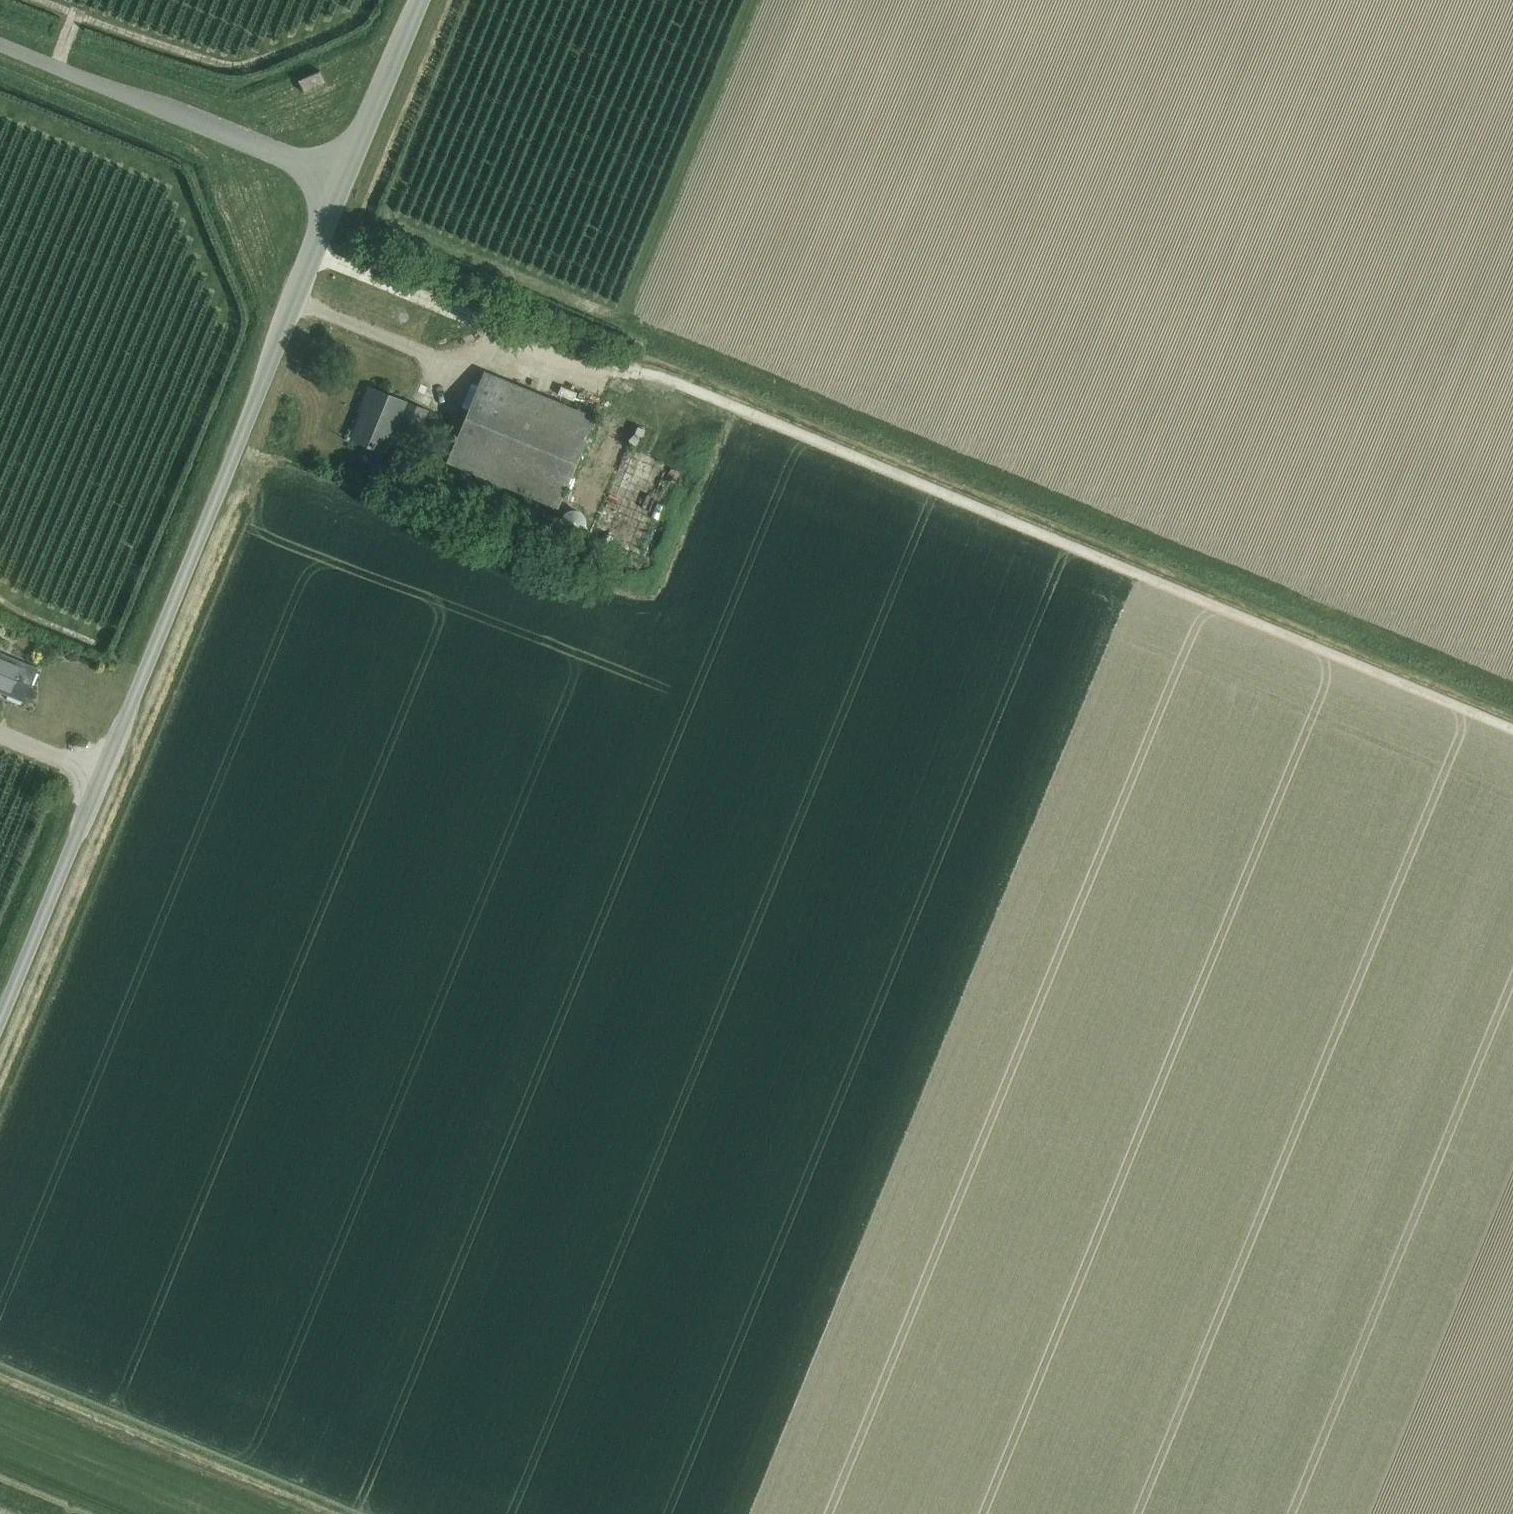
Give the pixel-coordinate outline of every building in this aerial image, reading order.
[(320,71),(298,81),(303,93),(325,83),(320,71)] [(556,508),(593,417),(483,372),(446,463),(556,508)] [(396,426),(405,404),(368,388),(362,403),(366,405),(352,438),(382,450),(392,425),(396,426)] [(585,524),(585,523),(585,522),(585,520),(585,519),(584,518),(583,515),(582,514),(580,512),(578,511),(576,510),(573,510),(570,510),(567,511),(565,512),(563,513),(562,514),(561,515),(560,517),(560,519),(559,520),(559,521),(559,523),(559,525),(559,526),(560,528),(561,529),(561,530),(563,532),(564,534),(567,535),(569,536),(572,536),(573,536),(575,536),(577,535),(579,534),(581,532),(583,530),(584,528),(585,526),(585,525),(585,524)] [(36,669),(0,653),(0,692),(23,701),(36,669)]
